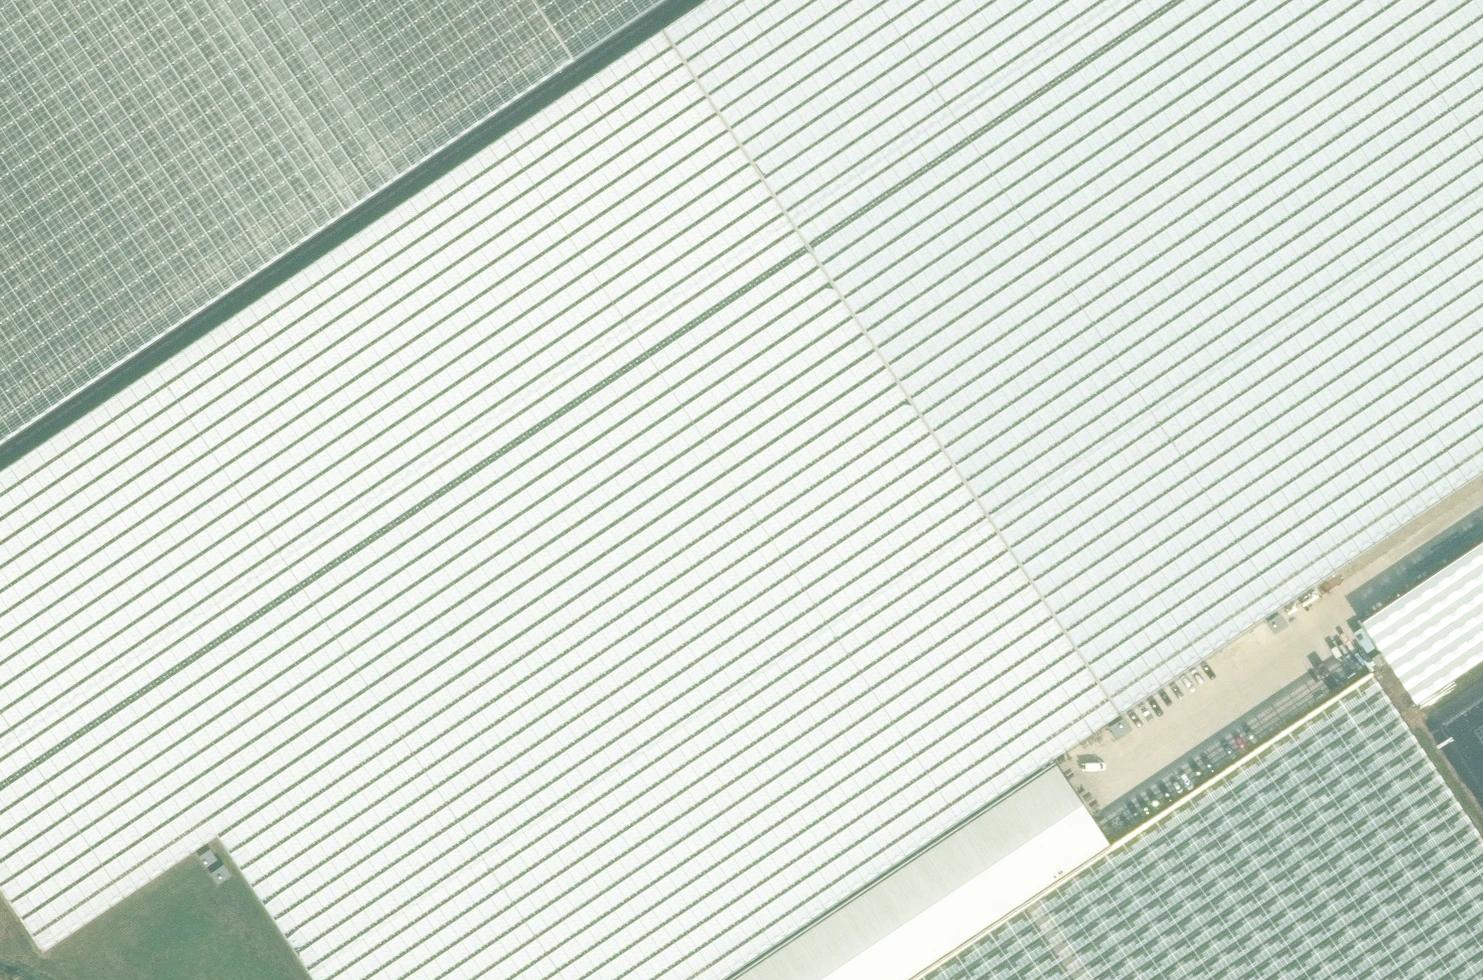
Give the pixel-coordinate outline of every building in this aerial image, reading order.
[(1482,461),(1482,0),(691,0),(0,457),(0,901),(31,948),(204,834),(300,979),(1482,979),(1482,851),(1364,672),(1101,845),(1040,753),(1482,461)] [(684,0),(0,0),(0,448),(684,0)] [(1366,620),(1417,704),(1482,664),(1482,548),(1366,620)]
